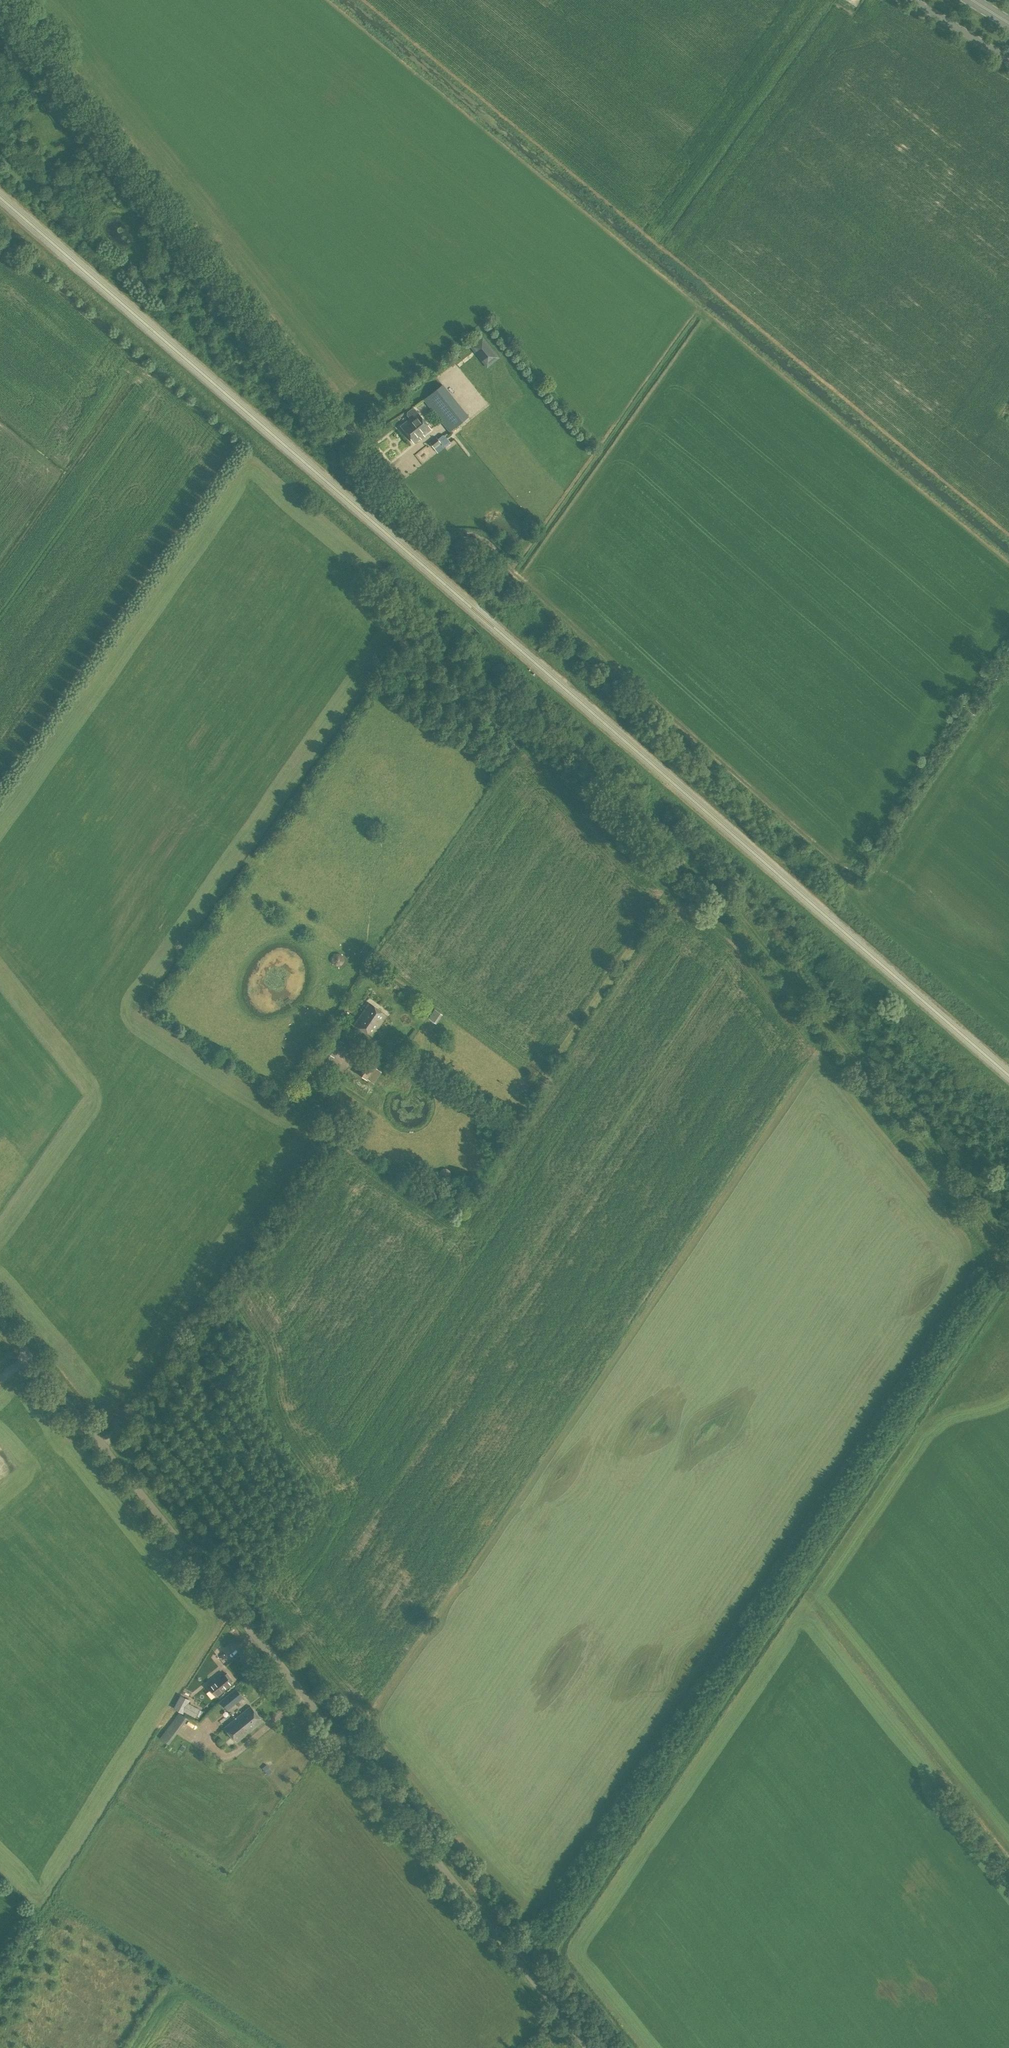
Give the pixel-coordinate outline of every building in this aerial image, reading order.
[(50,108),(57,104),(54,99),(47,103),(50,108)] [(75,127),(71,122),(66,126),(70,131),(75,127)] [(472,344),(489,365),(499,357),(482,336),(472,344)] [(483,369),(480,355),(461,359),(464,373),(483,369)] [(449,432),(468,417),(442,384),(423,400),(449,432)] [(424,403),(420,407),(425,413),(430,409),(424,403)] [(407,416),(409,419),(401,426),(414,443),(431,429),(415,410),(412,409),(407,413),(407,416)] [(440,443),(444,447),(450,442),(445,435),(442,435),(438,439),(436,437),(430,442),(434,448),(440,443)] [(372,1036),(387,1015),(369,1003),(355,1024),(372,1036)] [(434,1009),(428,1018),(436,1023),(442,1015),(442,1014),(434,1009)] [(322,1074),(343,1043),(332,1035),(311,1067),(322,1074)] [(373,1084),(382,1072),(376,1068),(377,1067),(365,1058),(355,1071),(367,1080),(368,1079),(373,1084)] [(227,1673),(225,1674),(224,1673),(208,1686),(216,1696),(232,1683),(231,1682),(233,1680),(227,1673)] [(227,1709),(243,1697),(236,1688),(221,1701),(227,1709)] [(187,1702),(182,1711),(199,1719),(203,1711),(187,1702)] [(236,1742),(262,1721),(250,1706),(224,1727),(236,1742)] [(169,1744),(188,1718),(179,1712),(160,1738),(169,1744)] [(266,1764),(262,1768),(268,1774),(272,1771),(266,1764)]
